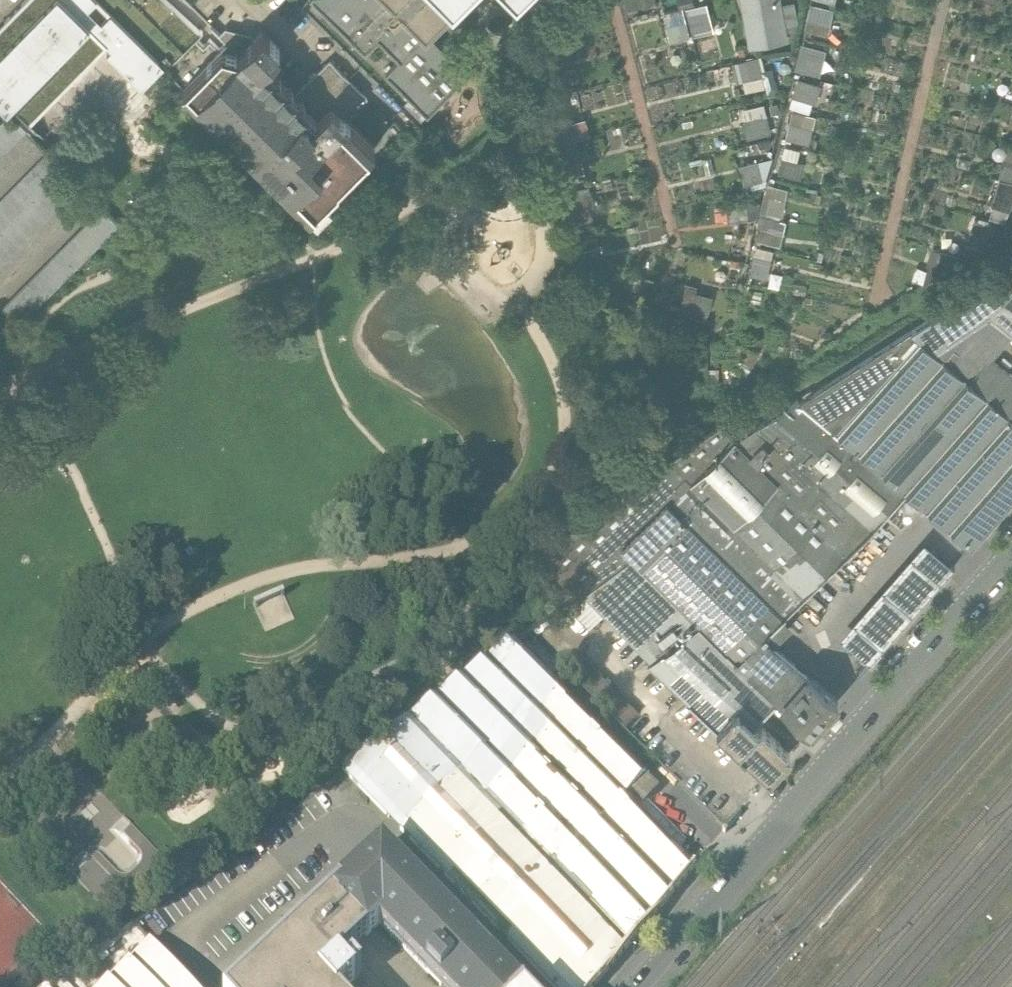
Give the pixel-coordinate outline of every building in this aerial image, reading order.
[(0,26),(0,105),(8,112),(9,114),(26,130),(107,48),(113,55),(109,59),(144,94),(167,71),(95,0),(26,0),(0,26)] [(310,4),(367,61),(380,48),(400,68),(388,80),(426,118),(465,79),(424,39),(435,29),(464,0),(314,0),(310,4)] [(675,41),(715,31),(707,0),(665,0),(675,41)] [(754,46),(793,40),(788,0),(747,0),(754,46)] [(812,22),(836,24),(838,0),(833,0),(814,0),(812,22)] [(222,38),(229,46),(186,91),(241,145),(312,216),(375,152),(345,124),(370,100),(332,63),(300,95),(269,63),(286,46),(268,27),(256,38),(230,32),(222,38)] [(800,66),(826,73),(833,47),(806,40),(800,66)] [(763,56),(739,59),(744,91),(768,87),(763,56)] [(794,105),(819,111),(824,89),(833,91),(837,78),(803,70),(794,105)] [(768,102),(744,108),(751,137),(775,131),(768,102)] [(790,138),(812,142),(817,111),(795,107),(790,138)] [(9,114),(0,123),(0,158),(27,131),(26,130),(9,114)] [(784,176),(805,177),(807,146),(786,145),(784,176)] [(988,212),(1011,222),(1011,152),(988,212)] [(48,153),(0,201),(0,267),(81,186),(48,153)] [(747,188),(774,185),(771,158),(744,162),(747,188)] [(788,214),(791,185),(770,182),(766,212),(788,214)] [(103,207),(0,309),(0,345),(121,225),(103,207)] [(910,329),(934,349),(989,312),(1011,332),(1011,333),(1011,263),(910,329)] [(712,315),(716,292),(688,288),(684,311),(712,315)] [(990,357),(1011,332),(989,312),(934,349),(1011,418),(1011,376),(990,357)] [(801,401),(904,492),(971,551),(1011,504),(1011,418),(934,349),(910,329),(801,401)] [(633,555),(699,624),(736,661),(761,636),(763,637),(783,617),(871,530),(904,492),(801,401),(797,398),(736,439),(733,436),(731,438),(732,439),(669,502),(667,499),(622,543),(633,555)] [(573,599),(582,592),(633,555),(622,543),(667,499),(669,502),(732,439),(731,438),(733,436),(721,424),(543,550),(573,599)] [(923,543),(839,640),(869,666),(953,569),(923,543)] [(603,612),(650,660),(699,624),(633,555),(582,592),(603,612)] [(267,626),(298,614),(287,588),(257,601),(267,626)] [(603,612),(582,592),(573,599),(566,604),(588,627),(603,612)] [(783,617),(763,637),(772,646),(793,626),(783,617)] [(757,731),(752,726),(776,701),(736,661),(699,624),(650,660),(648,661),(770,780),(790,756),(762,729),(757,731)] [(776,701),(809,734),(838,703),(772,646),(763,637),(761,636),(736,661),(776,701)] [(558,986),(598,986),(700,865),(682,848),(642,812),(631,801),(656,779),(517,639),(458,685),(418,717),(346,773),(558,986)] [(569,671),(626,728),(640,713),(583,657),(569,671)] [(642,812),(682,848),(690,841),(651,803),(642,812)] [(123,815),(116,825),(128,833),(135,823),(123,815)] [(341,891),(376,930),(388,918),(455,986),(535,986),(537,986),(390,840),(341,891)] [(372,968),(353,951),(376,930),(341,891),(234,986),(350,986),(372,968)] [(68,972),(83,986),(103,986),(155,945),(134,919),(68,972)] [(155,945),(103,986),(198,986),(155,945)] [(68,972),(51,986),(83,986),(68,972)]
